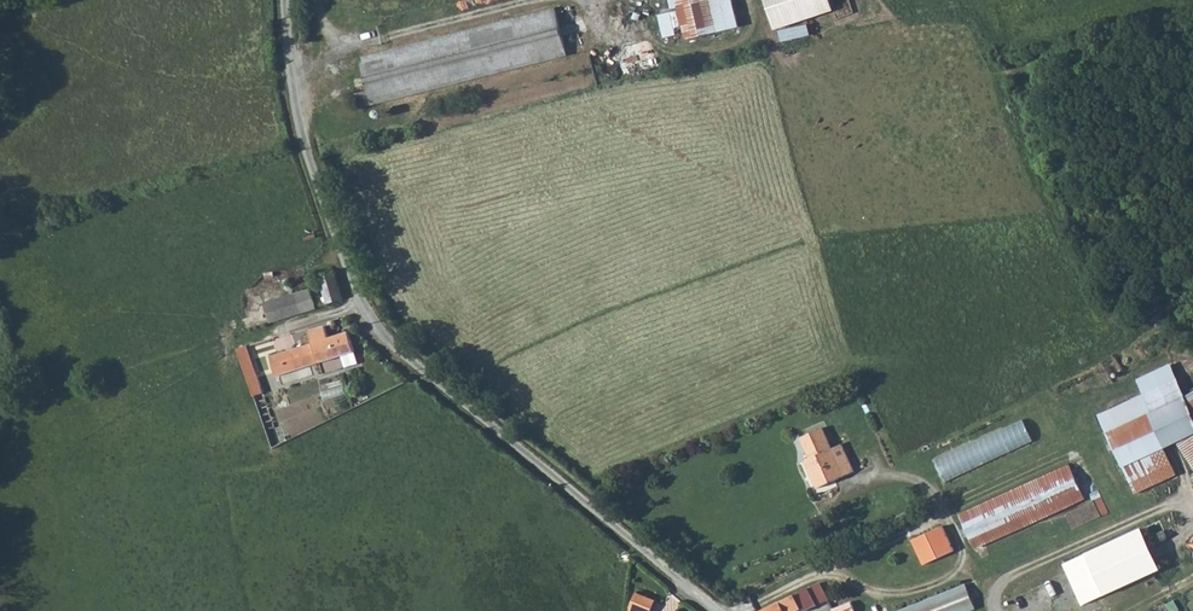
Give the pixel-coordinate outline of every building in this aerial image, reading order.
[(587,45),(577,0),(560,0),(356,53),(365,87),(354,90),(356,100),(367,97),(369,102),(587,45)] [(687,40),(738,26),(732,0),(677,0),(679,10),(659,16),(664,38),(685,33),(687,40)] [(775,30),(832,11),(829,0),(765,0),(775,30)] [(319,274),(328,303),(343,299),(334,271),(319,274)] [(264,302),(270,320),(316,306),(310,288),(264,302)] [(312,341),(271,354),(278,375),(318,363),(341,356),(354,352),(347,331),(327,337),(324,326),(309,330),(312,341)] [(246,345),(238,349),(255,398),(264,394),(246,345)] [(358,365),(354,352),(341,356),(345,370),(358,365)] [(1173,369),(1138,385),(1152,414),(1186,398),(1173,369)] [(1152,414),(1165,442),(1192,429),(1192,412),(1186,398),(1152,414)] [(1138,493),(1141,492),(1180,474),(1165,442),(1152,414),(1110,433),(1138,493)] [(824,426),(801,435),(811,457),(804,460),(817,488),(845,475),(824,426)] [(945,479),(1013,453),(1003,430),(936,456),(945,479)] [(1179,440),(1192,461),(1192,432),(1179,440)] [(1069,465),(959,514),(975,548),(1083,499),(1069,465)] [(1095,500),(1066,511),(1073,527),(1102,516),(1095,500)] [(953,553),(942,526),(913,538),(924,565),(953,553)] [(1006,610),(1081,610),(1179,567),(1163,532),(1003,604),(1006,610)] [(900,610),(967,610),(975,608),(966,585),(900,610)] [(640,595),(633,609),(633,610),(657,610),(660,604),(640,595)] [(757,610),(794,610),(800,608),(793,595),(757,610)] [(835,610),(857,610),(852,600),(834,607),(835,610)]
